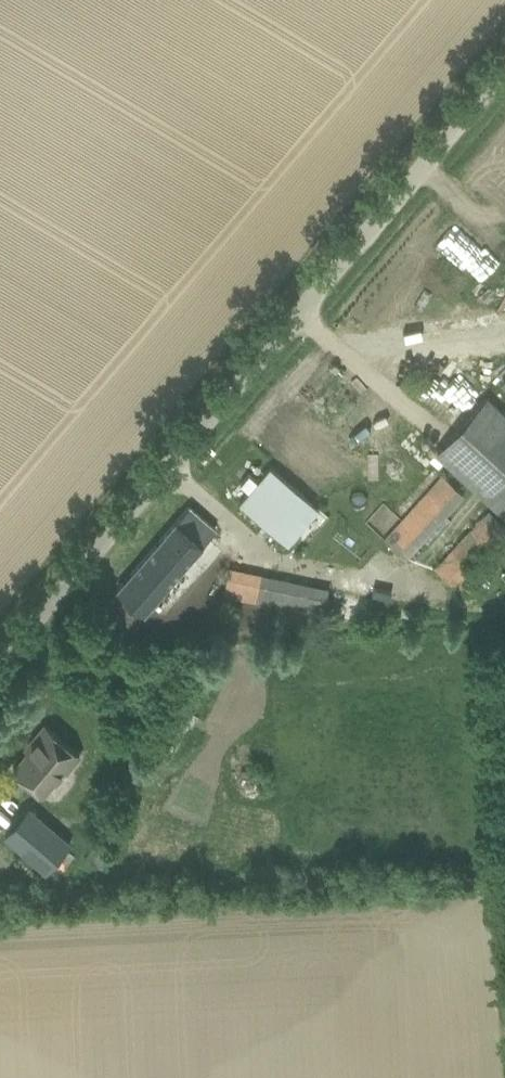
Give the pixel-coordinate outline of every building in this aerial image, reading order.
[(487,397),(435,454),(504,518),(504,413),(487,397)] [(238,503),(287,544),(318,507),(269,466),(238,503)] [(442,474),(383,539),(406,560),(465,495),(442,474)] [(218,526),(192,505),(120,591),(146,612),(218,526)] [(434,567),(453,585),(504,530),(504,525),(488,509),(434,567)] [(223,595),(253,600),(259,576),(229,569),(223,595)] [(135,710),(126,707),(123,715),(132,718),(135,710)] [(68,773),(81,756),(45,726),(34,738),(37,741),(13,770),(44,795),(64,770),(68,773)] [(3,837),(45,873),(71,843),(29,807),(3,837)]
